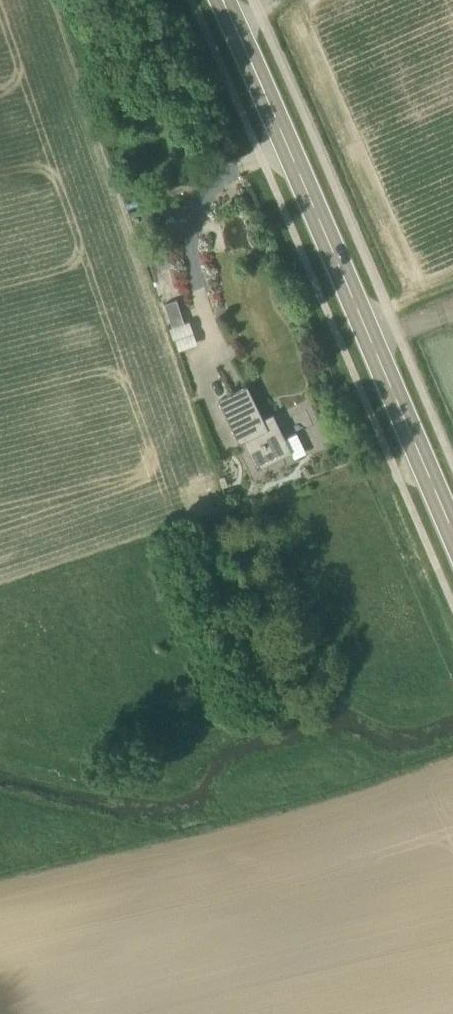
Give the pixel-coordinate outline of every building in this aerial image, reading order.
[(172,326),(184,322),(177,300),(164,304),(172,326)] [(266,431),(246,389),(219,402),(239,443),(243,441),(257,471),(290,455),(276,426),(266,431)]
